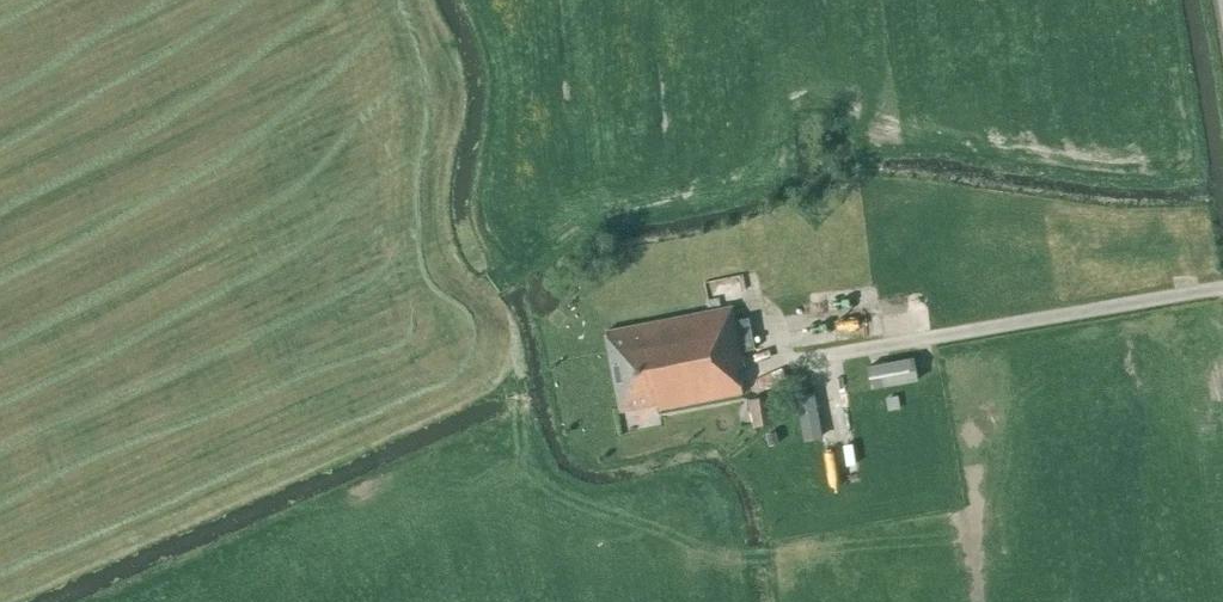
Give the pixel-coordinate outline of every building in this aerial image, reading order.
[(735,320),(732,307),(606,331),(621,410),(656,404),(657,410),(743,394),(738,370),(744,369),(741,351),(755,349),(748,318),(735,320)] [(871,388),(919,380),(914,357),(867,366),(871,388)] [(754,428),(774,424),(769,396),(749,399),(754,428)] [(769,444),(777,443),(776,432),(767,434),(769,444)]
